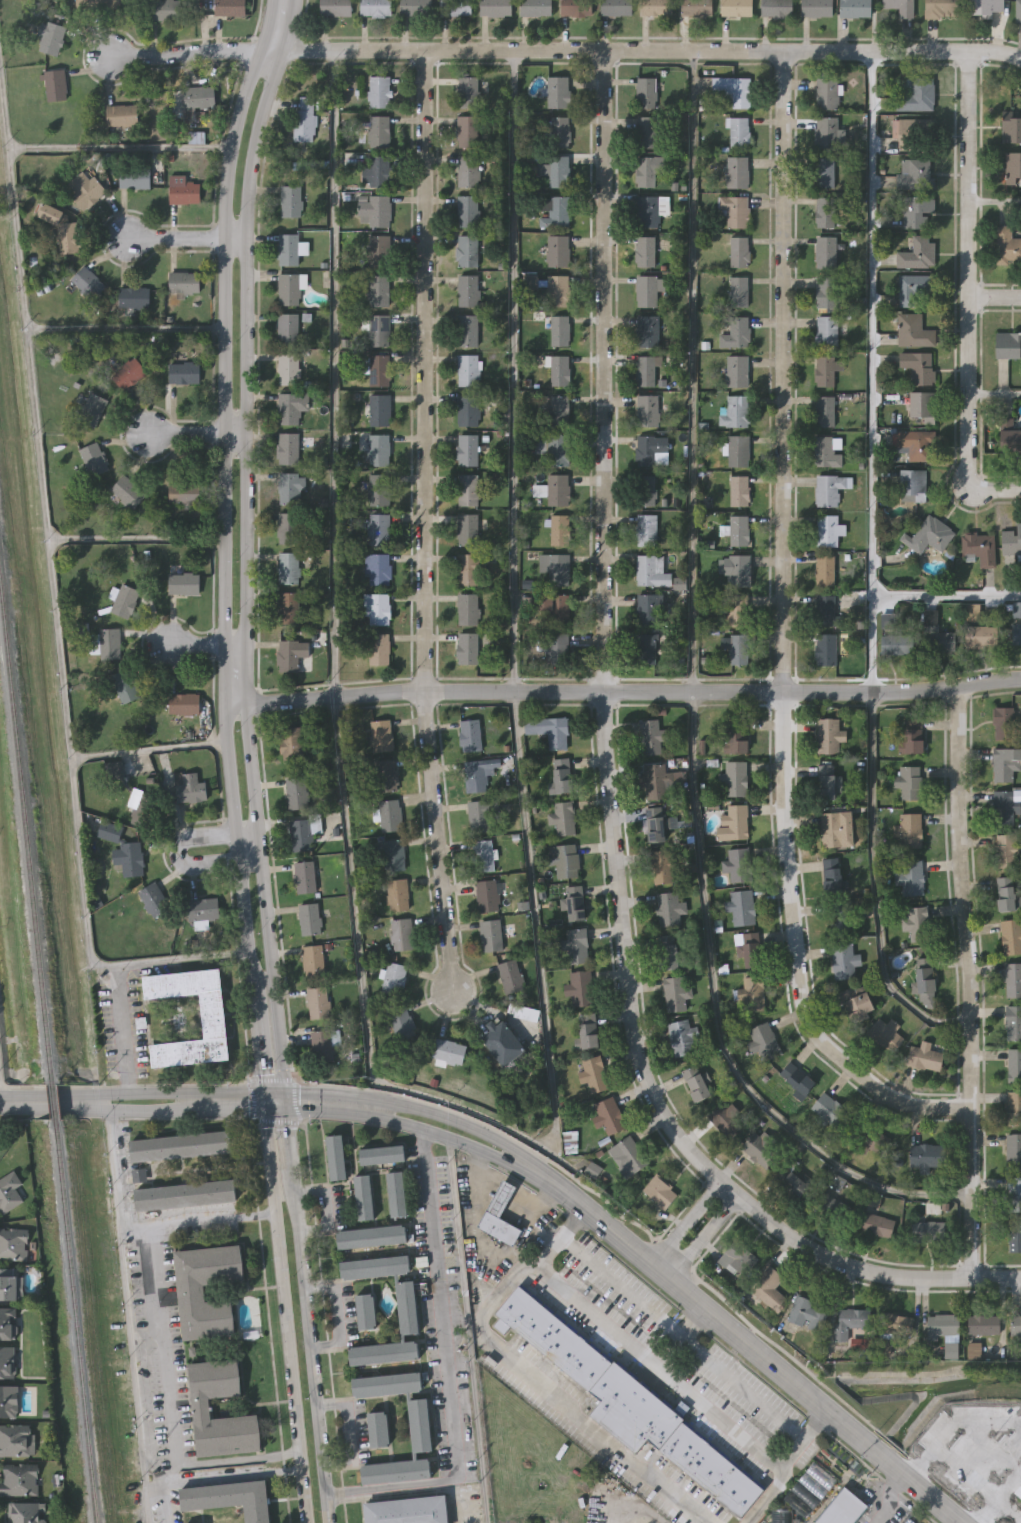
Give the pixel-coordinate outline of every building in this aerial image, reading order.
[(76,9),(124,9),(124,0),(76,0),(76,9)] [(148,21),(148,0),(180,0),(180,21),(148,21)] [(215,17),(214,0),(245,0),(245,16),(215,17)] [(319,16),(319,0),(351,0),(351,16),(319,16)] [(359,17),(359,0),(391,0),(391,17),(359,17)] [(401,16),(401,0),(430,0),(430,16),(401,16)] [(440,16),(440,0),(471,0),(471,16),(440,16)] [(480,16),(480,0),(511,0),(511,16),(480,16)] [(520,16),(520,0),(551,0),(551,16),(520,16)] [(560,16),(560,0),(592,0),(592,16),(560,16)] [(600,16),(600,0),(631,0),(631,16),(600,16)] [(640,16),(640,0),(672,0),(672,16),(640,16)] [(680,16),(680,0),(712,0),(712,16),(680,16)] [(721,16),(721,0),(752,0),(752,16),(721,16)] [(760,17),(760,0),(792,0),(792,17),(760,17)] [(801,17),(801,0),(832,0),(832,17),(801,17)] [(839,17),(839,0),(870,0),(870,17),(839,17)] [(883,8),(883,0),(913,0),(913,18),(899,18),(899,8),(883,8)] [(925,18),(925,0),(957,0),(957,18),(925,18)] [(971,15),(971,0),(1003,0),(1003,15),(971,15)] [(35,50),(43,21),(66,27),(59,56),(35,50)] [(46,102),(43,72),(64,70),(67,100),(46,102)] [(897,111),(897,95),(910,95),(910,72),(933,72),(933,111),(897,111)] [(389,76),(389,108),(368,108),(368,76),(389,76)] [(458,109),(458,77),(478,77),(478,109),(458,109)] [(569,109),(547,109),(547,77),(569,77),(569,109)] [(656,78),(656,109),(636,109),(636,78),(656,78)] [(750,78),(750,109),(732,109),(732,96),(711,96),(711,78),(750,78)] [(837,78),(837,110),(816,110),(816,78),(837,78)] [(214,87),(214,109),(183,109),(183,87),(214,87)] [(296,142),(296,97),(313,97),(315,142),(296,142)] [(137,105),(137,126),(106,126),(106,105),(137,105)] [(389,116),(389,148),(368,148),(368,116),(389,116)] [(457,116),(478,116),(478,148),(457,148),(457,116)] [(569,146),(546,146),(546,117),(569,117),(569,146)] [(639,149),(639,117),(659,117),(659,149),(639,149)] [(730,148),(730,118),(749,118),(749,148),(730,148)] [(839,148),(815,148),(815,118),(839,118),(839,148)] [(1001,118),(1020,118),(1020,143),(1001,143),(1001,118)] [(892,120),(932,120),(932,150),(897,150),(897,140),(892,140),(892,120)] [(1004,153),(1020,153),(1020,185),(1004,185),(1004,153)] [(389,156),(389,185),(368,185),(368,156),(389,156)] [(458,188),(458,156),(478,156),(478,188),(458,188)] [(569,188),(548,188),(548,176),(538,176),(538,163),(547,163),(547,156),(569,156),(569,188)] [(657,157),(657,188),(636,188),(636,157),(657,157)] [(748,157),(748,189),(726,189),(726,157),(748,157)] [(834,157),(834,188),(814,188),(814,157),(834,157)] [(901,160),(931,160),(931,190),(901,190),(901,160)] [(149,188),(119,188),(119,168),(149,168),(149,188)] [(91,176),(104,189),(84,210),(69,196),(74,191),(68,185),(82,171),(89,179),(91,176)] [(186,175),(186,183),(200,183),(200,204),(169,204),(169,175),(186,175)] [(301,217),(280,217),(280,186),(301,186),(301,217)] [(457,227),(457,196),(478,196),(478,227),(457,227)] [(925,228),(902,229),(902,197),(934,196),(934,212),(924,213),(925,228)] [(359,227),(359,197),(389,197),(389,227),(359,227)] [(541,217),(541,197),(568,197),(568,228),(539,228),(539,217),(541,217)] [(636,228),(636,197),(668,197),(667,213),(666,213),(666,207),(658,207),(658,229),(636,228)] [(727,228),(727,214),(718,214),(718,197),(748,197),(748,228),(727,228)] [(834,198),(834,228),(815,228),(815,198),(834,198)] [(69,223),(78,222),(79,254),(58,254),(57,221),(40,222),(40,209),(69,208),(69,223)] [(1011,238),(1020,238),(1020,264),(995,264),(996,225),(1012,225),(1011,238)] [(277,266),(277,234),(299,234),(299,266),(277,266)] [(368,236),(389,236),(389,267),(368,267),(368,236)] [(477,267),(456,267),(456,236),(477,236),(477,267)] [(546,267),(546,236),(568,236),(568,267),(546,267)] [(933,236),(933,267),(897,267),(897,252),(913,252),(913,236),(933,236)] [(655,237),(655,267),(635,267),(635,237),(655,237)] [(730,237),(748,237),(748,268),(730,268),(730,237)] [(816,262),(816,237),(837,237),(837,262),(816,262)] [(104,286),(88,300),(70,279),(86,265),(104,286)] [(168,294),(168,273),(199,272),(199,294),(168,294)] [(278,275),(299,275),(299,306),(278,306),(278,275)] [(388,307),(369,307),(369,275),(388,275),(388,307)] [(458,307),(458,276),(478,276),(478,307),(458,307)] [(546,307),(546,276),(569,276),(569,307),(546,307)] [(899,276),(932,276),(932,294),(916,294),(916,307),(899,307),(899,276)] [(656,308),(636,308),(636,277),(664,277),(664,291),(656,291),(656,308)] [(748,307),(729,307),(729,277),(748,277),(748,307)] [(815,308),(815,278),(837,278),(837,308),(815,308)] [(149,288),(149,309),(118,309),(118,288),(149,288)] [(277,346),(277,314),(298,314),(298,346),(277,346)] [(935,346),(898,346),(898,314),(922,314),(922,330),(935,330),(935,346)] [(389,316),(389,347),(368,347),(368,316),(389,316)] [(477,316),(477,347),(458,347),(458,316),(477,316)] [(568,347),(550,347),(550,316),(568,316),(568,347)] [(636,316),(658,316),(658,347),(636,347),(636,316)] [(749,348),(719,348),(719,334),(724,334),(724,317),(749,317),(749,348)] [(837,317),(837,348),(815,348),(815,317),(837,317)] [(996,333),(1020,333),(1020,359),(996,359),(996,333)] [(899,368),(899,353),(933,353),(933,385),(912,385),(912,368),(899,368)] [(277,385),(277,354),(298,354),(298,385),(277,385)] [(369,387),(369,355),(390,355),(390,387),(369,387)] [(457,387),(457,355),(480,355),(480,387),(457,387)] [(568,386),(549,386),(549,356),(568,356),(568,386)] [(747,356),(747,388),(726,388),(726,356),(747,356)] [(124,393),(111,376),(133,357),(147,373),(124,393)] [(659,357),(659,387),(636,387),(636,357),(659,357)] [(834,357),(834,387),(815,387),(815,357),(834,357)] [(199,363),(199,384),(169,384),(169,363),(199,363)] [(79,424),(84,393),(104,397),(98,427),(79,424)] [(278,393),(308,393),(308,411),(299,411),(299,425),(278,425),(278,393)] [(935,393),(935,424),(922,424),(922,417),(909,417),(909,393),(935,393)] [(369,427),(369,395),(389,395),(389,427),(369,427)] [(458,427),(458,395),(478,395),(478,427),(458,427)] [(548,396),(565,396),(565,425),(548,425),(548,396)] [(658,427),(636,427),(636,396),(658,396),(658,427)] [(718,427),(718,407),(726,407),(726,396),(748,396),(748,427),(718,427)] [(814,427),(814,397),(834,397),(834,427),(814,427)] [(1001,430),(1020,430),(1020,456),(1001,456),(1001,430)] [(895,447),(895,431),(933,431),(933,462),(908,462),(908,447),(895,447)] [(298,434),(298,465),(277,465),(277,434),(298,434)] [(546,466),(546,434),(568,434),(568,466),(546,466)] [(367,435),(389,435),(389,466),(367,466),(367,435)] [(477,435),(477,466),(457,466),(457,435),(477,435)] [(654,469),(637,469),(636,437),(668,436),(668,453),(654,453),(654,469)] [(749,436),(749,467),(727,467),(727,436),(749,436)] [(812,467),(812,437),(841,437),(841,467),(812,467)] [(108,471),(87,477),(78,449),(99,442),(108,471)] [(926,471),(925,498),(900,498),(900,470),(926,471)] [(279,505),(279,474),(304,474),(304,505),(279,505)] [(146,495),(132,511),(109,490),(123,475),(146,495)] [(389,475),(389,506),(368,506),(368,475),(389,475)] [(477,475),(477,505),(458,505),(458,475),(477,475)] [(546,506),(546,475),(568,475),(568,506),(546,506)] [(655,505),(636,505),(636,475),(655,475),(655,505)] [(729,507),(729,476),(749,476),(749,507),(729,507)] [(837,507),(815,507),(815,476),(851,476),(851,488),(837,488),(837,507)] [(178,503),(178,483),(199,483),(199,503),(178,503)] [(297,545),(277,545),(277,513),(297,513),(297,545)] [(389,514),(389,546),(367,546),(367,514),(389,514)] [(941,552),(928,542),(920,553),(900,540),(904,534),(911,539),(929,514),(955,533),(941,552)] [(456,546),(456,515),(477,515),(477,546),(456,546)] [(570,546),(551,546),(551,515),(570,515),(570,546)] [(656,515),(656,546),(635,546),(635,515),(656,515)] [(729,546),(729,516),(748,516),(748,546),(729,546)] [(845,536),(837,536),(837,547),(815,547),(815,516),(837,516),(837,525),(845,525),(845,536)] [(1001,525),(1020,524),(1020,553),(1002,554),(1001,525)] [(994,535),(994,568),(979,568),(979,557),(962,557),(962,535),(994,535)] [(278,584),(278,553),(299,553),(299,584),(278,584)] [(389,586),(363,586),(363,554),(389,554),(389,586)] [(458,555),(477,555),(477,586),(458,586),(458,555)] [(569,586),(546,586),(546,555),(569,555),(569,586)] [(636,586),(636,555),(663,555),(663,573),(671,573),(671,586),(636,586)] [(750,555),(749,584),(723,584),(723,555),(750,555)] [(834,556),(834,587),(815,587),(815,556),(834,556)] [(198,595),(168,595),(168,575),(198,575),(198,595)] [(140,593),(128,620),(109,612),(122,584),(140,593)] [(299,593),(299,627),(278,627),(278,593),(299,593)] [(363,594),(389,594),(389,625),(363,625),(363,594)] [(458,626),(458,594),(477,594),(477,626),(458,626)] [(568,595),(568,625),(549,625),(549,611),(532,611),(532,595),(568,595)] [(636,627),(636,595),(660,595),(660,627),(636,627)] [(726,627),(726,595),(748,595),(748,627),(726,627)] [(815,626),(815,596),(834,596),(834,616),(842,616),(842,626),(815,626)] [(955,633),(955,652),(922,652),(922,611),(937,611),(937,633),(955,633)] [(1012,624),(1020,624),(1020,644),(1012,644),(1012,624)] [(965,647),(965,626),(998,626),(998,647),(965,647)] [(99,660),(99,655),(87,655),(87,635),(98,635),(98,630),(120,630),(120,660),(99,660)] [(389,634),(389,665),(363,665),(363,634),(389,634)] [(477,664),(457,664),(457,634),(477,634),(477,664)] [(568,634),(568,665),(546,665),(546,634),(568,634)] [(636,635),(656,635),(656,666),(636,666),(636,635)] [(747,635),(747,666),(729,666),(729,635),(747,635)] [(835,666),(815,666),(815,635),(835,635),(835,666)] [(881,654),(881,635),(913,635),(913,654),(881,654)] [(277,672),(277,641),(307,641),(307,672),(277,672)] [(139,698),(120,704),(112,676),(130,670),(139,698)] [(169,716),(169,694),(200,694),(200,716),(169,716)] [(993,739),(993,708),(1013,708),(1013,739),(993,739)] [(547,750),(547,734),(524,734),(524,718),(567,717),(567,750),(547,750)] [(839,718),(839,730),(847,730),(847,742),(838,742),(838,753),(817,754),(816,719),(839,718)] [(641,756),(638,721),(658,719),(658,730),(666,730),(667,741),(660,742),(661,754),(641,756)] [(898,753),(898,742),(905,742),(905,719),(922,719),(922,753),(898,753)] [(393,751),(371,753),(369,722),(391,720),(393,751)] [(461,751),(460,721),(480,720),(480,751),(461,751)] [(302,758),(282,760),(279,729),(299,727),(302,758)] [(722,729),(748,729),(748,753),(722,753),(722,729)] [(1020,765),(1020,771),(1012,771),(1012,782),(992,782),(992,748),(1020,748),(1020,765)] [(555,794),(552,759),(570,757),(573,793),(555,794)] [(374,762),(395,760),(397,791),(375,792),(374,762)] [(746,796),(725,796),(725,761),(746,761),(746,796)] [(464,762),(486,762),(486,792),(464,792),(464,762)] [(666,799),(645,799),(645,764),(666,764),(666,799)] [(839,774),(839,800),(818,800),(818,764),(836,764),(836,774),(839,774)] [(900,800),(900,787),(895,787),(895,766),(920,766),(920,800),(900,800)] [(205,782),(206,801),(176,802),(175,773),(197,772),(197,782),(205,782)] [(287,809),(287,778),(307,778),(307,809),(287,809)] [(118,786),(126,781),(132,792),(124,797),(118,786)] [(1020,790),(1020,814),(1013,814),(1013,825),(993,825),(993,790),(1020,790)] [(401,831),(381,833),(378,801),(398,800),(401,831)] [(470,832),(469,800),(499,800),(499,815),(491,815),(491,832),(470,832)] [(556,836),(555,825),(552,825),(550,803),(573,801),(575,834),(556,836)] [(747,804),(747,840),(718,840),(718,817),(727,817),(727,804),(747,804)] [(645,808),(665,806),(669,840),(648,842),(645,808)] [(820,812),(853,812),(853,846),(820,846),(820,812)] [(921,847),(893,847),(893,825),(899,825),(899,813),(921,813),(921,847)] [(311,830),(311,851),(291,852),(290,818),(320,818),(320,830),(311,830)] [(121,831),(114,843),(101,835),(108,823),(121,831)] [(995,868),(995,834),(1017,834),(1017,868),(995,868)] [(402,839),(405,869),(386,871),(383,841),(402,839)] [(494,841),(494,871),(472,871),(472,841),(494,841)] [(118,842),(142,842),(142,876),(123,876),(123,864),(114,864),(114,850),(118,850),(118,842)] [(548,865),(547,845),(578,844),(578,877),(554,877),(554,865),(548,865)] [(751,880),(730,882),(729,871),(721,872),(720,858),(727,858),(726,849),(749,847),(751,880)] [(676,867),(671,867),(672,883),(652,884),(651,850),(676,849),(676,867)] [(823,858),(841,857),(842,892),(823,892),(823,858)] [(293,862),(313,860),(316,891),(296,893),(293,862)] [(899,896),(899,860),(922,860),(922,896),(899,896)] [(1015,876),(1015,910),(997,910),(997,876),(1015,876)] [(409,909),(389,911),(386,880),(406,878),(409,909)] [(477,879),(497,879),(497,911),(477,911),(477,879)] [(137,890),(153,882),(168,908),(152,917),(137,890)] [(583,885),(586,919),(567,921),(565,898),(567,898),(566,886),(583,885)] [(730,890),(752,889),(754,924),(732,925),(730,890)] [(676,899),(687,901),(684,914),(681,913),(678,926),(655,922),(661,891),(677,894),(676,899)] [(185,919),(185,898),(218,898),(218,919),(185,919)] [(829,901),(850,901),(850,933),(829,933),(829,901)] [(299,935),(299,903),(319,903),(319,935),(299,935)] [(910,931),(902,932),(901,907),(928,906),(929,942),(911,943),(910,931)] [(391,950),(391,918),(411,918),(411,950),(391,950)] [(480,951),(480,919),(501,919),(501,951),(480,951)] [(1020,919),(1020,930),(1020,953),(1003,955),(1000,920),(1020,919)] [(568,963),(567,928),(587,928),(588,963),(568,963)] [(736,956),(734,933),(758,931),(760,966),(745,967),(744,956),(736,956)] [(680,934),(680,969),(659,969),(659,934),(680,934)] [(831,943),(851,943),(851,953),(861,953),(861,965),(853,965),(853,978),(831,978),(831,943)] [(304,984),(301,946),(322,944),(325,982),(304,984)] [(408,966),(400,997),(380,992),(388,961),(408,966)] [(1005,963),(1020,963),(1020,997),(1005,997),(1005,963)] [(229,1058),(152,1066),(149,1043),(204,1037),(199,993),(145,998),(142,975),(219,967),(229,1058)] [(913,992),(913,967),(935,967),(935,992),(913,992)] [(564,985),(570,984),(569,971),(590,970),(593,1005),(572,1006),(571,994),(565,995),(564,985)] [(690,997),(685,997),(685,1011),(665,1012),(664,977),(689,976),(690,997)] [(763,976),(763,1012),(743,1012),(743,976),(763,976)] [(840,992),(864,982),(876,1010),(852,1020),(840,992)] [(305,987),(326,985),(330,1018),(309,1020),(305,987)] [(516,1004),(540,1011),(536,1023),(512,1016),(516,1004)] [(1006,1005),(1020,1005),(1020,1040),(1006,1040),(1006,1005)] [(414,1032),(394,1037),(387,1011),(408,1006),(414,1032)] [(580,1037),(579,1014),(596,1012),(599,1047),(576,1048),(575,1037),(580,1037)] [(524,1053),(499,1065),(483,1034),(491,1030),(489,1026),(506,1017),(524,1053)] [(895,1032),(903,1037),(894,1052),(865,1035),(876,1017),(886,1022),(889,1018),(900,1024),(895,1032)] [(667,1022),(688,1019),(689,1028),(692,1028),(696,1053),(672,1056),(667,1022)] [(746,1044),(753,1041),(748,1029),(767,1020),(781,1051),(763,1059),(759,1050),(750,1054),(746,1044)] [(334,1061),(314,1063),(310,1031),(331,1029),(334,1061)] [(461,1066),(431,1058),(437,1037),(466,1045),(461,1066)] [(930,1050),(943,1052),(940,1070),(906,1065),(910,1045),(919,1047),(921,1040),(931,1042),(930,1050)] [(1007,1048),(1020,1048),(1020,1083),(1007,1083),(1007,1048)] [(581,1059),(601,1055),(608,1089),(588,1093),(581,1059)] [(795,1088),(778,1075),(789,1061),(816,1082),(801,1100),(792,1093),(795,1088)] [(681,1071),(697,1063),(712,1095),(696,1103),(681,1071)] [(818,1116),(810,1109),(824,1091),(853,1114),(838,1132),(828,1124),(825,1128),(815,1119),(818,1116)] [(1006,1091),(1020,1091),(1020,1125),(1006,1125),(1006,1091)] [(605,1136),(596,1117),(598,1116),(593,1104),(613,1095),(626,1127),(605,1136)] [(707,1117),(725,1099),(748,1122),(730,1140),(707,1117)] [(876,1155),(850,1141),(861,1121),(887,1134),(876,1155)] [(233,1151),(132,1162),(130,1138),(231,1128),(233,1151)] [(577,1130),(577,1153),(564,1154),(561,1132),(577,1130)] [(346,1177),(329,1179),(324,1134),(341,1133),(346,1177)] [(741,1146),(755,1133),(768,1147),(754,1160),(741,1146)] [(1006,1134),(1020,1134),(1020,1168),(1006,1168),(1006,1134)] [(608,1150),(629,1135),(648,1162),(626,1177),(608,1150)] [(404,1159),(359,1164),(357,1147),(402,1143),(404,1159)] [(942,1144),(942,1172),(912,1172),(912,1144),(942,1144)] [(22,1201),(0,1214),(0,1178),(12,1170),(20,1183),(14,1187),(22,1201)] [(390,1216),(386,1171),(402,1170),(407,1214),(390,1216)] [(374,1218),(357,1220),(353,1175),(370,1173),(374,1218)] [(851,1183),(843,1196),(826,1186),(834,1173),(851,1183)] [(663,1210),(642,1189),(656,1174),(678,1194),(663,1210)] [(1007,1176),(1020,1176),(1020,1210),(1008,1210),(1007,1176)] [(136,1188),(235,1178),(237,1200),(138,1210),(136,1188)] [(511,1245),(475,1225),(501,1178),(515,1186),(498,1216),(520,1228),(511,1245)] [(940,1203),(939,1213),(925,1211),(926,1202),(940,1203)] [(857,1230),(862,1211),(894,1219),(890,1238),(857,1230)] [(1008,1219),(1020,1219),(1020,1251),(1008,1251),(1008,1219)] [(913,1221),(947,1221),(947,1241),(913,1241),(913,1221)] [(406,1243),(338,1250),(336,1233),(339,1233),(339,1231),(402,1224),(402,1226),(405,1226),(406,1243)] [(26,1260),(0,1259),(0,1229),(26,1230),(26,1260)] [(717,1261),(734,1238),(760,1258),(742,1280),(717,1261)] [(241,1243),(245,1280),(205,1284),(207,1300),(232,1297),(235,1334),(184,1339),(175,1250),(241,1243)] [(408,1255),(410,1271),(407,1271),(407,1275),(399,1276),(400,1282),(413,1280),(419,1333),(405,1334),(405,1340),(414,1339),(414,1342),(417,1342),(418,1359),(350,1366),(348,1350),(351,1349),(351,1347),(401,1341),(394,1274),(341,1280),(339,1262),(408,1255)] [(774,1288),(787,1298),(775,1313),(748,1291),(769,1265),(784,1277),(774,1288)] [(21,1300),(0,1300),(0,1268),(21,1268),(21,1300)] [(511,1326),(505,1334),(495,1326),(501,1318),(495,1313),(518,1286),(612,1364),(613,1361),(675,1412),(683,1419),(681,1421),(764,1490),(741,1518),(647,1440),(635,1453),(589,1415),(601,1401),(511,1326)] [(787,1319),(797,1293),(828,1305),(817,1331),(787,1319)] [(371,1294),(372,1296),(373,1296),(376,1325),(375,1325),(375,1329),(358,1330),(355,1295),(371,1294)] [(14,1339),(0,1339),(0,1307),(14,1307),(14,1339)] [(870,1340),(836,1340),(836,1309),(870,1309),(870,1340)] [(878,1331),(883,1311),(905,1316),(900,1336),(878,1331)] [(1011,1313),(1020,1313),(1020,1338),(1011,1338),(1011,1313)] [(927,1315),(958,1315),(958,1337),(927,1337),(927,1315)] [(968,1315),(1000,1315),(1000,1334),(968,1334),(968,1315)] [(12,1378),(0,1378),(0,1346),(12,1346),(12,1378)] [(199,1456),(189,1362),(238,1357),(242,1393),(210,1397),(212,1417),(259,1412),(263,1449),(199,1456)] [(429,1479),(361,1486),(358,1465),(410,1459),(403,1395),(352,1400),(350,1379),(419,1372),(420,1390),(417,1390),(418,1394),(409,1395),(410,1401),(425,1399),(431,1451),(415,1453),(416,1459),(426,1458),(426,1460),(428,1460),(429,1479)] [(16,1417),(0,1417),(0,1384),(16,1384),(16,1417)] [(386,1444),(368,1446),(365,1411),(382,1410),(383,1413),(385,1413),(388,1442),(386,1443),(386,1444)] [(31,1456),(0,1455),(0,1425),(31,1425),(31,1456)] [(816,1458),(839,1478),(805,1518),(782,1498),(816,1458)] [(36,1495),(0,1495),(0,1464),(36,1464),(36,1495)] [(1007,1472),(1020,1484),(1020,1498),(1000,1480),(1007,1472)] [(266,1479),(271,1522),(246,1522),(244,1505),(182,1511),(180,1488),(266,1479)] [(869,1504),(853,1522),(817,1522),(813,1520),(844,1483),(869,1504)] [(445,1494),(448,1522),(364,1522),(362,1502),(445,1494)] [(44,1502),(44,1522),(7,1522),(7,1502),(44,1502)] [(789,1509),(789,1522),(771,1522),(771,1509),(789,1509)]
